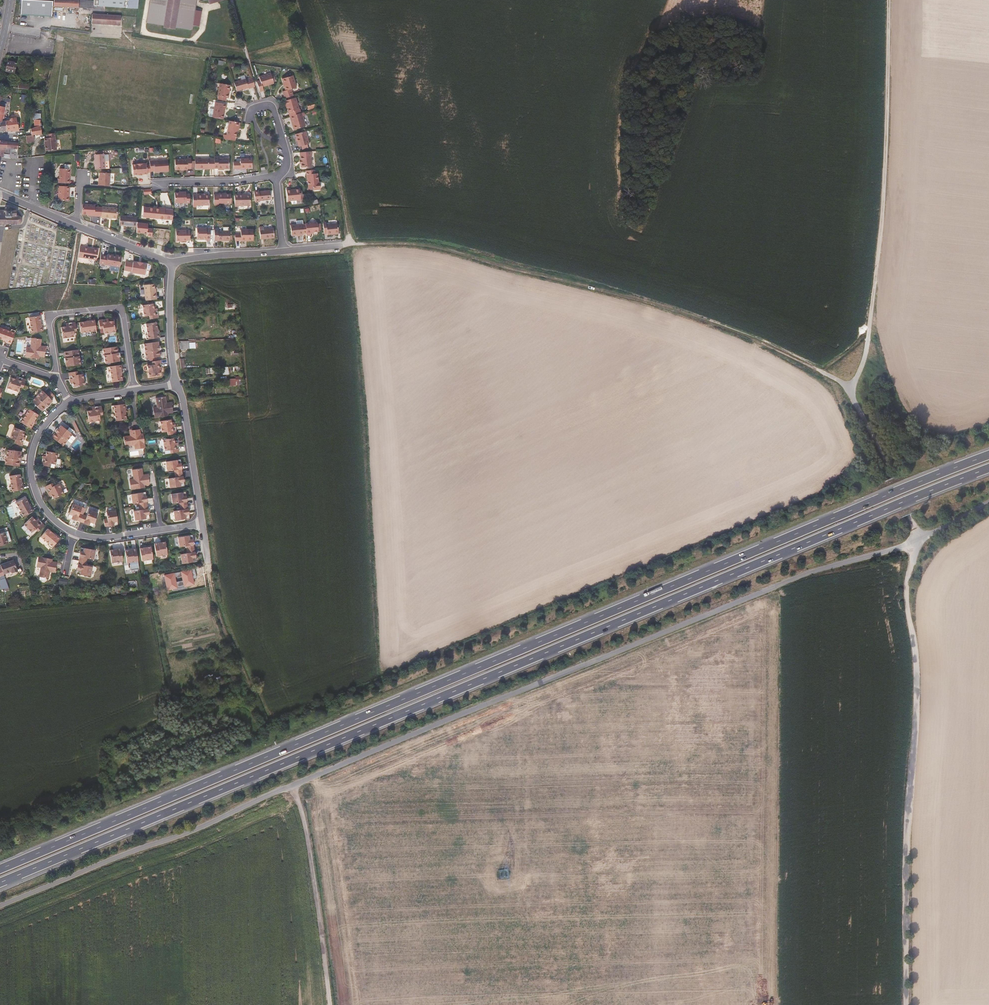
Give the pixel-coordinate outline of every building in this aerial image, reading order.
[(54,3),(23,0),(21,15),(53,18),(54,6),(54,3)] [(95,2),(69,0),(55,0),(54,3),(54,6),(95,10),(95,7),(95,2)] [(141,0),(95,0),(95,2),(95,7),(112,8),(132,10),(140,10),(141,0)] [(191,29),(192,23),(195,8),(196,0),(150,0),(147,20),(146,27),(157,29),(188,34),(190,34),(191,29)] [(120,30),(120,23),(120,20),(91,19),(91,29),(108,29),(120,30)] [(19,72),(21,61),(10,59),(8,70),(19,72)] [(276,85),(273,75),(261,79),(263,83),(259,84),(262,95),(266,93),(264,89),(276,85)] [(299,88),(296,77),(285,80),(288,92),(286,93),(288,99),(296,97),(294,90),(299,88)] [(251,91),(248,83),(248,81),(236,85),(239,95),(251,91)] [(232,93),(233,88),(222,87),(220,99),(221,99),(221,103),(229,104),(230,100),(231,101),(232,98),(233,98),(233,94),(232,93)] [(4,121),(5,120),(7,109),(8,106),(2,104),(4,96),(5,96),(7,90),(3,89),(2,93),(0,93),(0,130),(10,132),(11,122),(4,121)] [(302,110),(299,98),(288,101),(289,106),(290,105),(293,117),(304,113),(303,110),(302,110)] [(229,110),(230,106),(217,104),(215,119),(226,121),(228,110),(229,110)] [(41,119),(42,113),(35,112),(33,124),(37,125),(37,123),(41,122),(41,119)] [(310,126),(306,113),(304,113),(293,117),(295,121),(296,120),(299,130),(310,126)] [(22,127),(22,126),(22,125),(22,124),(22,123),(22,122),(16,121),(16,123),(11,122),(10,132),(16,132),(20,133),(21,133),(21,132),(22,127)] [(41,127),(41,126),(41,122),(37,123),(37,125),(37,126),(29,129),(29,131),(31,130),(36,129),(41,127)] [(239,143),(241,132),(241,129),(243,129),(244,125),(232,123),(230,138),(227,137),(226,141),(236,142),(239,143)] [(41,130),(41,128),(41,127),(36,129),(31,130),(31,133),(31,134),(32,136),(37,135),(42,135),(41,130)] [(313,144),(309,131),(299,134),(302,147),(305,146),(311,145),(313,144)] [(60,150),(59,134),(50,134),(50,138),(49,138),(49,145),(48,145),(48,151),(60,150)] [(16,146),(17,143),(12,142),(0,140),(0,158),(1,158),(4,159),(4,160),(6,160),(13,161),(15,161),(16,146)] [(316,167),(315,156),(316,156),(315,152),(304,153),(305,168),(316,167)] [(110,171),(108,156),(98,157),(99,171),(110,171)] [(194,169),(194,159),(190,159),(190,160),(178,161),(178,171),(191,171),(191,169),(194,169)] [(233,169),(233,164),(232,161),(222,161),(221,159),(217,159),(217,161),(217,162),(217,170),(221,170),(222,171),(225,171),(225,170),(233,170),(233,169)] [(217,170),(217,162),(217,161),(215,161),(198,160),(198,171),(213,171),(217,171),(217,170)] [(255,170),(255,160),(244,160),(244,164),(237,164),(237,171),(247,171),(247,170),(255,170)] [(172,173),(171,162),(153,163),(154,171),(157,171),(158,174),(172,173)] [(71,184),(72,176),(74,176),(75,166),(69,165),(68,169),(64,169),(63,179),(61,179),(61,183),(66,184),(71,184)] [(151,180),(150,166),(146,166),(145,165),(142,165),(141,165),(140,166),(136,166),(136,181),(151,180)] [(323,187),(321,173),(319,173),(319,170),(310,171),(311,180),(312,188),(323,187)] [(110,187),(111,174),(101,173),(101,178),(102,178),(102,181),(101,182),(101,186),(110,187)] [(71,202),(73,187),(65,186),(62,186),(61,196),(60,201),(71,202)] [(305,200),(304,189),(295,190),(295,189),(291,189),(292,201),(305,200)] [(275,200),(274,191),(263,193),(265,201),(275,200)] [(193,205),(193,196),(188,196),(188,194),(184,194),(184,195),(178,195),(178,204),(193,205)] [(212,207),(212,196),(196,196),(196,209),(200,209),(200,207),(212,207)] [(235,205),(234,196),(229,196),(221,196),(222,205),(235,205)] [(254,208),(254,198),(247,198),(246,197),(238,197),(238,208),(254,208)] [(100,217),(101,208),(97,208),(97,205),(85,204),(84,213),(84,214),(86,214),(89,214),(92,215),(92,216),(100,217)] [(25,216),(24,216),(23,215),(24,214),(23,213),(22,213),(21,211),(22,210),(21,209),(20,208),(19,208),(18,209),(16,208),(16,207),(15,207),(14,208),(13,208),(12,206),(10,206),(6,206),(5,209),(1,209),(0,212),(0,225),(16,226),(16,228),(21,229),(21,228),(21,225),(21,223),(24,222),(25,221),(24,218),(26,218),(25,216)] [(176,219),(176,211),(169,211),(146,208),(145,218),(148,218),(175,221),(176,219)] [(119,221),(120,210),(104,209),(103,217),(103,220),(107,220),(107,219),(119,221)] [(139,227),(140,216),(122,214),(121,224),(139,227)] [(344,233),(342,223),(331,224),(331,222),(327,222),(328,232),(329,234),(332,233),(332,235),(344,233)] [(323,231),(322,223),(310,224),(311,236),(316,236),(315,233),(315,232),(319,231),(323,231)] [(308,236),(306,224),(295,226),(296,236),(304,235),(305,236),(308,236)] [(213,242),(213,229),(200,229),(200,239),(206,239),(206,241),(209,241),(209,242),(213,242)] [(280,238),(279,229),(265,230),(266,238),(274,237),(274,239),(280,238)] [(197,242),(197,232),(194,232),(194,231),(183,232),(183,243),(194,243),(194,242),(197,242)] [(232,241),(232,233),(233,232),(232,232),(226,232),(221,232),(221,231),(218,231),(218,242),(232,242),(232,241)] [(257,242),(257,231),(245,231),(245,236),(239,236),(239,242),(257,242)] [(98,260),(100,250),(82,246),(80,257),(98,260)] [(121,266),(122,256),(110,254),(110,255),(103,253),(101,262),(121,266)] [(146,274),(148,264),(144,263),(138,262),(134,261),(134,262),(127,261),(125,270),(132,271),(132,272),(146,274)] [(157,297),(156,290),(155,290),(154,282),(144,283),(145,289),(146,298),(153,297),(157,297)] [(159,316),(157,306),(156,306),(154,306),(154,304),(153,301),(142,303),(144,312),(144,314),(150,314),(150,317),(159,316)] [(42,329),(41,321),(39,314),(29,316),(30,327),(28,327),(29,332),(39,330),(42,329)] [(116,330),(114,319),(111,319),(109,319),(108,318),(108,317),(98,318),(100,327),(103,327),(104,332),(116,330)] [(96,326),(95,318),(87,320),(79,321),(81,332),(91,330),(92,332),(97,331),(96,326)] [(159,327),(158,320),(147,322),(148,332),(146,333),(147,338),(156,336),(160,336),(159,327)] [(77,329),(76,321),(66,322),(66,323),(66,325),(64,325),(61,326),(63,337),(74,335),(74,330),(77,329)] [(15,329),(11,328),(10,330),(0,326),(0,338),(3,339),(11,341),(14,334),(15,329)] [(45,348),(39,347),(39,342),(40,343),(41,337),(31,336),(30,345),(26,345),(25,356),(39,357),(39,354),(44,355),(45,348)] [(189,341),(179,342),(179,349),(189,349),(189,341)] [(162,357),(161,352),(159,352),(159,348),(161,348),(160,343),(147,345),(148,353),(149,360),(153,360),(158,359),(162,358),(162,357)] [(119,351),(118,345),(104,347),(106,362),(120,360),(120,355),(118,355),(117,351),(119,351)] [(81,363),(80,356),(79,348),(65,350),(64,350),(65,357),(67,356),(68,361),(66,361),(66,365),(71,365),(81,363)] [(163,368),(162,358),(158,359),(153,360),(154,363),(148,364),(150,375),(161,374),(161,370),(161,368),(162,368),(163,368)] [(122,372),(122,370),(121,363),(108,365),(109,370),(111,370),(112,375),(113,381),(123,379),(122,372)] [(86,384),(84,372),(79,373),(78,370),(75,370),(70,371),(70,372),(71,381),(72,381),(74,381),(74,383),(75,386),(86,384)] [(25,383),(26,379),(25,378),(17,375),(16,376),(16,378),(14,378),(11,377),(7,387),(18,391),(20,386),(23,387),(25,383)] [(240,377),(236,377),(236,379),(229,379),(229,386),(239,386),(240,377)] [(50,403),(53,400),(50,397),(43,389),(35,398),(32,400),(36,403),(43,410),(44,409),(47,406),(46,404),(49,401),(50,403)] [(174,410),(173,403),(167,404),(166,400),(168,400),(167,395),(157,396),(158,405),(154,405),(156,415),(156,416),(170,414),(170,411),(174,410)] [(127,411),(126,402),(113,404),(113,409),(115,409),(117,420),(128,418),(127,411)] [(100,413),(104,413),(104,410),(103,404),(93,405),(93,406),(93,408),(91,408),(88,409),(90,420),(101,419),(100,413)] [(35,419),(39,413),(30,408),(24,417),(22,416),(20,420),(31,427),(35,419)] [(175,422),(173,422),(173,420),(173,418),(162,419),(164,430),(169,429),(169,433),(178,432),(176,422),(175,422)] [(73,432),(61,423),(58,427),(60,428),(57,431),(56,430),(52,435),(55,438),(63,444),(73,432)] [(25,435),(23,434),(24,432),(25,429),(14,425),(10,436),(15,438),(14,442),(22,445),(26,435),(25,435)] [(146,439),(146,436),(145,432),(142,432),(141,427),(134,428),(135,435),(131,436),(130,434),(125,435),(127,445),(136,444),(136,447),(146,446),(147,446),(146,439)] [(180,445),(179,440),(178,440),(176,440),(176,438),(176,435),(171,436),(165,437),(167,449),(172,448),(172,452),(173,451),(175,451),(181,450),(180,445)] [(20,462),(21,459),(19,458),(20,454),(21,454),(22,450),(7,449),(6,459),(5,464),(7,464),(18,465),(20,465),(20,462)] [(57,463),(59,452),(48,449),(47,453),(47,455),(45,455),(44,455),(42,464),(51,466),(51,462),(57,463)] [(180,464),(179,457),(171,459),(168,459),(169,469),(176,468),(177,471),(184,470),(184,467),(184,463),(180,464)] [(152,482),(151,476),(151,475),(144,476),(144,472),(145,472),(144,466),(136,468),(137,477),(133,477),(135,487),(145,486),(147,485),(147,483),(152,482)] [(186,477),(185,474),(184,470),(177,471),(177,475),(171,476),(172,486),(184,484),(183,478),(186,477)] [(22,481),(21,474),(10,475),(12,486),(10,486),(10,491),(16,490),(23,489),(22,481)] [(65,493),(60,483),(56,485),(54,482),(46,486),(51,495),(52,494),(54,494),(54,495),(56,498),(65,493)] [(146,496),(145,490),(135,492),(136,502),(143,501),(144,504),(150,503),(149,496),(146,496)] [(190,498),(189,495),(185,495),(185,490),(173,492),(175,501),(181,500),(182,504),(190,502),(190,500),(190,498)] [(30,503),(26,497),(17,502),(22,512),(20,513),(23,517),(34,510),(30,503)] [(83,520),(86,513),(82,511),(84,505),(76,502),(72,513),(77,515),(76,518),(79,519),(83,520)] [(188,511),(192,510),(191,509),(190,502),(182,504),(183,507),(179,508),(176,509),(177,515),(177,518),(180,518),(189,517),(188,511)] [(149,517),(148,511),(152,511),(150,503),(144,504),(144,508),(137,509),(139,519),(149,517)] [(97,522),(101,511),(92,508),(89,514),(86,513),(83,520),(87,522),(90,523),(91,520),(97,522)] [(121,520),(120,515),(119,508),(113,509),(109,510),(110,517),(106,517),(108,525),(115,524),(115,521),(121,520)] [(47,524),(40,517),(40,518),(38,519),(37,517),(35,515),(26,523),(34,531),(38,528),(40,530),(47,524)] [(12,540),(8,527),(1,529),(0,529),(0,544),(1,545),(10,542),(9,541),(12,540)] [(53,547),(62,538),(56,533),(50,527),(43,535),(51,542),(50,544),(53,547)] [(192,539),(191,533),(180,534),(182,544),(188,543),(189,547),(197,546),(196,544),(196,543),(196,542),(196,538),(192,539)] [(170,551),(168,540),(164,541),(164,542),(161,542),(161,541),(157,542),(158,549),(159,553),(170,551)] [(155,556),(154,545),(150,546),(150,547),(147,547),(146,546),(142,547),(144,558),(155,556)] [(96,558),(98,548),(87,546),(86,552),(82,551),(81,559),(89,560),(90,557),(96,558)] [(198,553),(197,546),(189,547),(189,551),(183,552),(184,561),(196,559),(195,553),(198,553)] [(125,558),(123,547),(119,548),(120,549),(116,549),(116,548),(112,549),(114,560),(125,558)] [(140,558),(139,551),(139,547),(135,548),(135,549),(132,550),(132,548),(128,549),(129,560),(140,558)] [(58,568),(59,562),(54,561),(55,558),(41,556),(39,567),(43,567),(41,576),(51,577),(52,572),(50,572),(51,568),(58,569),(58,568)] [(93,575),(95,566),(88,564),(89,560),(81,559),(80,566),(83,567),(82,573),(93,575)] [(20,570),(16,560),(3,565),(4,566),(7,574),(14,571),(14,573),(20,570)]
